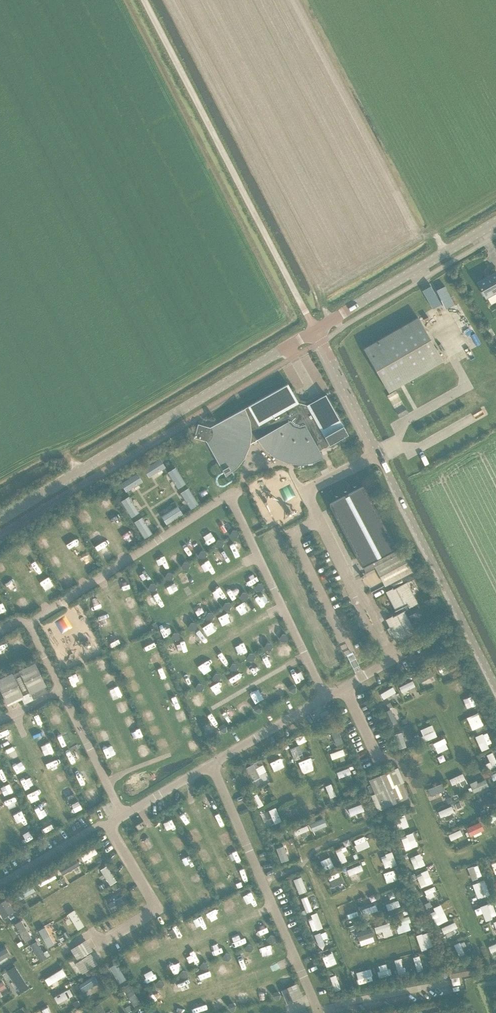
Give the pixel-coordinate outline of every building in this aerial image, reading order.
[(477,283),(486,298),(495,293),(495,272),(477,283)] [(418,317),(365,347),(390,392),(443,361),(418,317)] [(349,435),(312,370),(210,428),(198,424),(194,438),(207,441),(224,473),(234,466),(242,457),(247,446),(264,436),(270,444),(279,451),(289,455),(300,457),(309,456),(313,454),(349,435)] [(417,604),(407,583),(417,577),(414,572),(404,552),(399,554),(396,550),(364,486),(330,503),(363,567),(366,572),(376,567),(385,586),(391,583),(393,588),(387,592),(396,611),(397,611),(399,614),(390,619),(393,624),(390,625),(393,631),(389,632),(391,636),(394,634),(398,642),(415,633),(407,617),(416,612),(418,610),(419,608),(417,604)] [(425,643),(427,647),(432,649),(437,647),(439,641),(436,637),(432,635),(427,638),(425,643)] [(48,692),(46,687),(47,687),(35,663),(19,671),(13,674),(12,673),(0,679),(0,690),(7,704),(21,698),(24,704),(33,700),(33,699),(48,692)] [(322,707),(310,713),(316,724),(332,714),(328,707),(324,710),(322,707)] [(404,782),(398,767),(369,780),(371,785),(367,787),(371,795),(371,796),(378,811),(382,809),(407,799),(401,784),(404,782)] [(146,825),(144,821),(136,826),(139,830),(146,825)] [(84,861),(97,853),(94,847),(80,855),(84,861)] [(62,874),(79,865),(75,859),(59,868),(62,874)] [(41,886),(56,877),(53,872),(38,880),(41,886)] [(35,891),(31,884),(16,893),(20,899),(35,891)] [(86,954),(92,950),(86,940),(71,950),(77,960),(79,959),(80,961),(76,964),(83,974),(97,964),(91,954),(87,956),(86,954)] [(287,1004),(303,997),(297,983),(281,990),(287,1004)]
